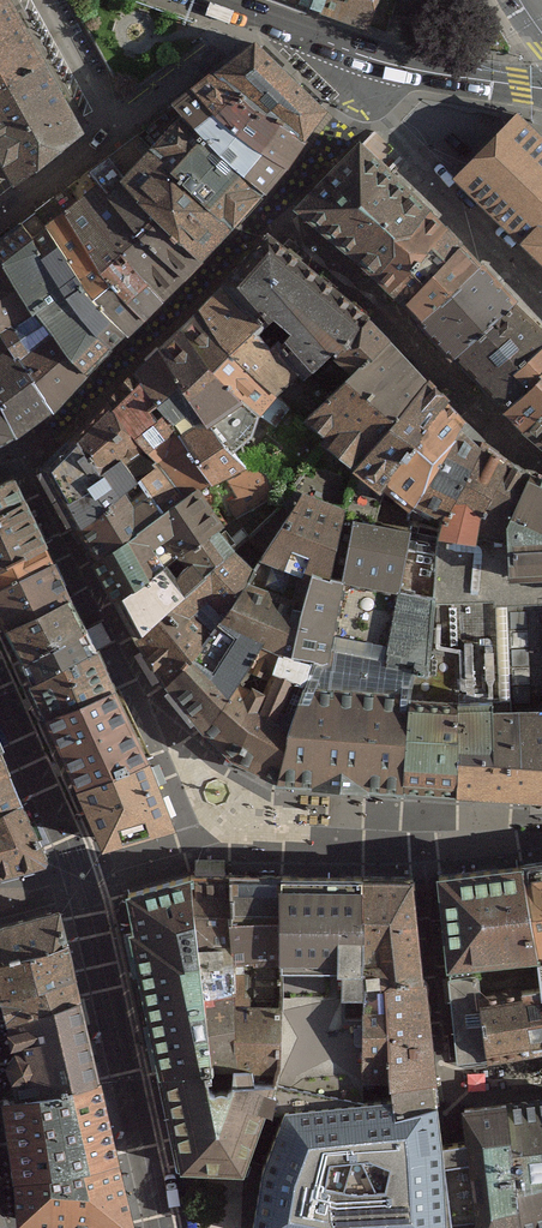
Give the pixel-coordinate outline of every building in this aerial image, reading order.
[(47,62),(25,22),(13,0),(0,0),(0,88),(47,62)] [(367,22),(373,4),(375,0),(306,0),(367,22)] [(258,44),(222,71),(310,137),(331,110),(297,78),(262,44),(258,44)] [(21,182),(67,146),(86,132),(75,112),(47,62),(0,88),(0,144),(5,152),(10,162),(21,182)] [(222,71),(201,88),(291,164),(300,151),(310,137),(222,71)] [(201,88),(181,103),(269,190),(278,179),(291,164),(201,88)] [(181,103),(142,133),(236,226),(252,208),(269,190),(181,103)] [(459,178),(541,257),(541,138),(518,116),(489,147),(459,178)] [(142,133),(112,156),(129,176),(129,177),(206,258),(228,235),(236,226),(142,133)] [(479,249),(360,134),(299,198),(414,311),(479,249)] [(112,156),(74,186),(167,297),(176,289),(196,268),(206,258),(129,177),(129,176),(112,156)] [(74,186),(60,197),(150,315),(158,306),(167,297),(74,186)] [(60,197),(40,212),(131,333),(140,324),(150,315),(60,197)] [(33,217),(26,222),(117,345),(122,341),(131,333),(40,212),(33,217)] [(0,243),(0,250),(5,257),(39,311),(41,310),(91,371),(109,353),(117,345),(26,222),(11,234),(0,243)] [(277,235),(234,290),(277,330),(289,323),(305,337),(289,346),(308,377),(313,386),(343,358),(383,323),(277,235)] [(479,249),(414,311),(435,332),(499,270),(479,249)] [(9,332),(7,334),(58,406),(72,392),(91,371),(41,310),(39,311),(5,257),(0,261),(0,316),(9,332)] [(435,332),(465,363),(529,302),(499,270),(435,332)] [(234,290),(211,313),(283,401),(308,377),(289,346),(282,352),(270,337),(277,330),(234,290)] [(518,418),(541,395),(541,385),(533,376),(541,368),(541,315),(529,302),(465,363),(518,418)] [(211,313),(190,329),(267,419),(283,401),(211,313)] [(406,344),(383,323),(343,358),(364,380),(406,344)] [(190,329),(168,349),(209,413),(245,454),(264,438),(267,419),(190,329)] [(20,435),(47,415),(58,406),(7,334),(0,340),(0,392),(20,435)] [(443,383),(406,344),(364,380),(308,423),(368,473),(443,383)] [(168,349),(141,374),(187,432),(201,420),(209,413),(168,349)] [(541,385),(541,368),(533,376),(541,385)] [(141,374),(115,402),(152,452),(157,456),(188,436),(187,432),(141,374)] [(464,402),(443,383),(368,473),(396,495),(460,408),(464,402)] [(2,444),(20,435),(0,392),(0,438),(2,444)] [(538,439),(541,435),(541,395),(518,418),(538,439)] [(115,402),(84,432),(114,473),(133,461),(152,452),(115,402)] [(481,426),(460,408),(396,495),(428,517),(432,509),(476,434),(481,426)] [(206,430),(191,441),(223,486),(257,471),(245,454),(209,413),(201,420),(206,430)] [(49,471),(87,539),(153,485),(133,461),(114,473),(84,432),(49,471)] [(498,448),(476,434),(432,509),(467,524),(498,448)] [(152,452),(133,461),(153,485),(176,517),(207,494),(223,486),(191,441),(188,436),(157,456),(152,452)] [(526,465),(498,448),(467,524),(457,542),(497,546),(499,538),(503,518),(526,465)] [(526,465),(503,518),(499,538),(529,545),(529,527),(541,492),(541,479),(526,465)] [(207,494),(231,523),(277,501),(277,490),(277,479),(272,473),(263,470),(257,471),(223,486),(207,494)] [(0,484),(0,617),(6,629),(70,597),(13,478),(0,484)] [(87,539),(105,569),(176,517),(153,485),(87,539)] [(529,527),(529,545),(526,584),(541,583),(541,492),(529,527)] [(105,569),(127,605),(178,570),(168,550),(182,543),(193,560),(193,561),(230,535),(237,529),(231,523),(207,494),(176,517),(105,569)] [(312,497),(266,574),(323,583),(324,577),(347,581),(358,522),(356,512),(312,497)] [(424,535),(358,522),(347,581),(361,584),(412,594),(424,535)] [(193,561),(193,560),(178,570),(199,597),(246,554),(230,535),(193,561)] [(450,541),(456,602),(442,676),(430,673),(408,688),(462,697),(493,690),(495,707),(541,708),(541,583),(526,584),(529,545),(499,538),(497,546),(457,542),(450,541)] [(147,644),(176,688),(226,641),(247,613),(266,574),(246,554),(199,597),(147,644)] [(127,605),(147,644),(199,597),(178,570),(127,605)] [(247,613),(226,641),(278,649),(307,666),(323,583),(266,574),(247,613)] [(347,581),(324,577),(323,583),(307,666),(344,673),(361,584),(347,581)] [(456,602),(412,594),(398,667),(430,673),(442,676),(456,602)] [(70,597),(6,629),(47,715),(114,689),(70,597)] [(176,688),(216,738),(278,649),(226,641),(176,688)] [(249,766),(279,777),(307,666),(278,649),(216,738),(249,766)] [(343,782),(403,786),(408,688),(356,676),(344,673),(307,666),(279,777),(343,782)] [(403,786),(455,789),(462,697),(408,688),(403,786)] [(114,689),(47,715),(105,842),(172,822),(162,794),(146,756),(114,689)] [(541,794),(541,708),(495,707),(493,690),(462,697),(455,789),(541,794)] [(20,802),(0,752),(0,811),(20,802)] [(0,811),(0,873),(44,861),(46,856),(20,802),(0,811)] [(523,854),(540,947),(541,946),(541,852),(523,854)] [(523,854),(439,864),(449,974),(480,972),(535,966),(541,978),(541,961),(540,947),(523,854)] [(194,862),(126,880),(179,1164),(243,1166),(268,1089),(272,1080),(232,1067),(231,1073),(214,1073),(201,989),(235,984),(235,944),(230,908),(230,867),(195,871),(194,862)] [(280,874),(230,867),(230,908),(235,944),(235,984),(235,997),(279,997),(280,986),(280,874)] [(363,868),(280,868),(280,874),(280,986),(365,987),(363,868)] [(414,868),(363,868),(365,987),(383,976),(393,1087),(396,1100),(437,1094),(427,971),(423,973),(414,868)] [(66,941),(59,910),(0,927),(0,960),(66,941)] [(73,973),(66,941),(0,960),(0,995),(73,973)] [(449,974),(457,1056),(541,1044),(541,978),(535,966),(536,988),(482,993),(480,972),(449,974)] [(7,1020),(79,997),(73,973),(0,995),(7,1020)] [(235,984),(201,989),(214,1073),(231,1073),(232,1067),(272,1080),(281,1053),(279,997),(235,997),(235,984)] [(19,1095),(98,1079),(79,997),(7,1020),(15,1053),(8,1063),(12,1075),(14,1075),(19,1095)] [(19,1095),(3,1098),(13,1168),(18,1219),(64,1223),(63,1227),(76,1227),(101,1227),(119,1227),(129,1227),(132,1224),(98,1079),(19,1095)] [(252,1227),(452,1227),(452,1223),(443,1137),(437,1094),(396,1100),(393,1087),(361,1090),(288,1099),(264,1152),(260,1171),(256,1207),(252,1227)] [(477,1227),(541,1227),(541,1094),(464,1103),(467,1134),(443,1137),(452,1223),(475,1219),(477,1227)]
